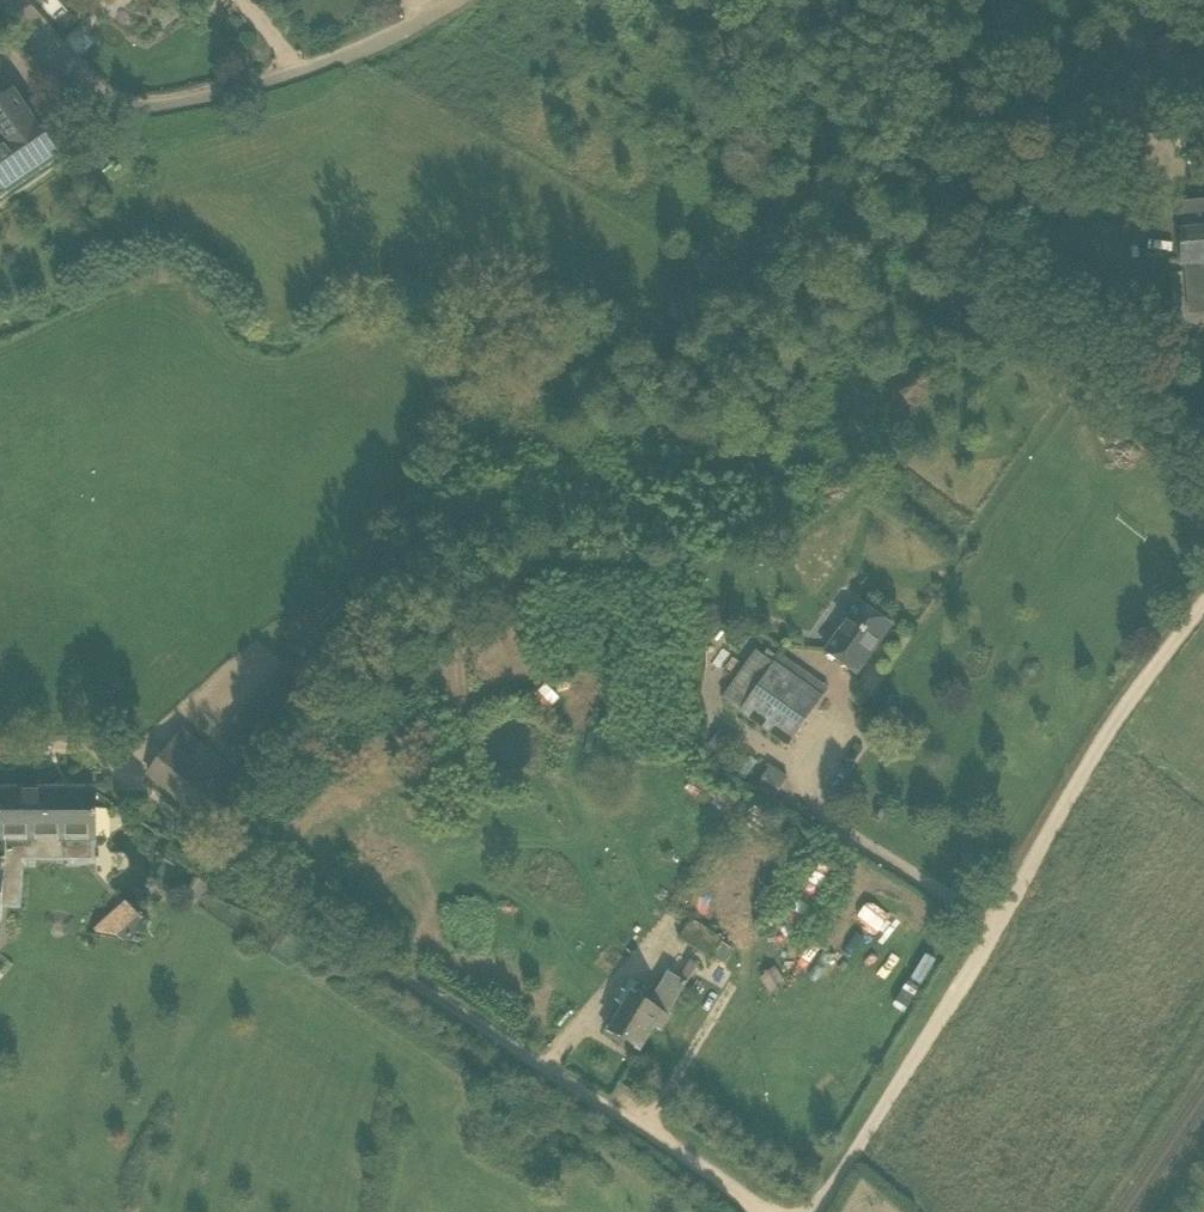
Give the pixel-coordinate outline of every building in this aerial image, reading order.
[(53,158),(0,81),(0,195),(53,158)] [(1203,312),(1203,200),(1181,202),(1189,313),(1203,312)] [(857,675),(892,625),(861,603),(826,653),(857,675)] [(723,699),(789,746),(824,696),(774,660),(757,650),(723,699)] [(149,774),(211,823),(245,779),(183,731),(149,774)] [(772,801),(780,789),(763,778),(755,790),(772,801)] [(97,814),(97,791),(0,790),(0,838),(32,838),(34,839),(32,855),(66,855),(66,842),(97,841),(97,814)] [(775,912),(800,929),(841,869),(816,852),(775,912)] [(127,900),(96,928),(98,931),(131,938),(140,914),(127,900)] [(725,938),(691,918),(680,938),(713,958),(725,938)] [(605,1033),(620,1042),(623,1038),(640,1048),(655,1024),(661,1028),(688,983),(668,972),(650,1004),(634,995),(616,1024),(612,1022),(605,1033)]
